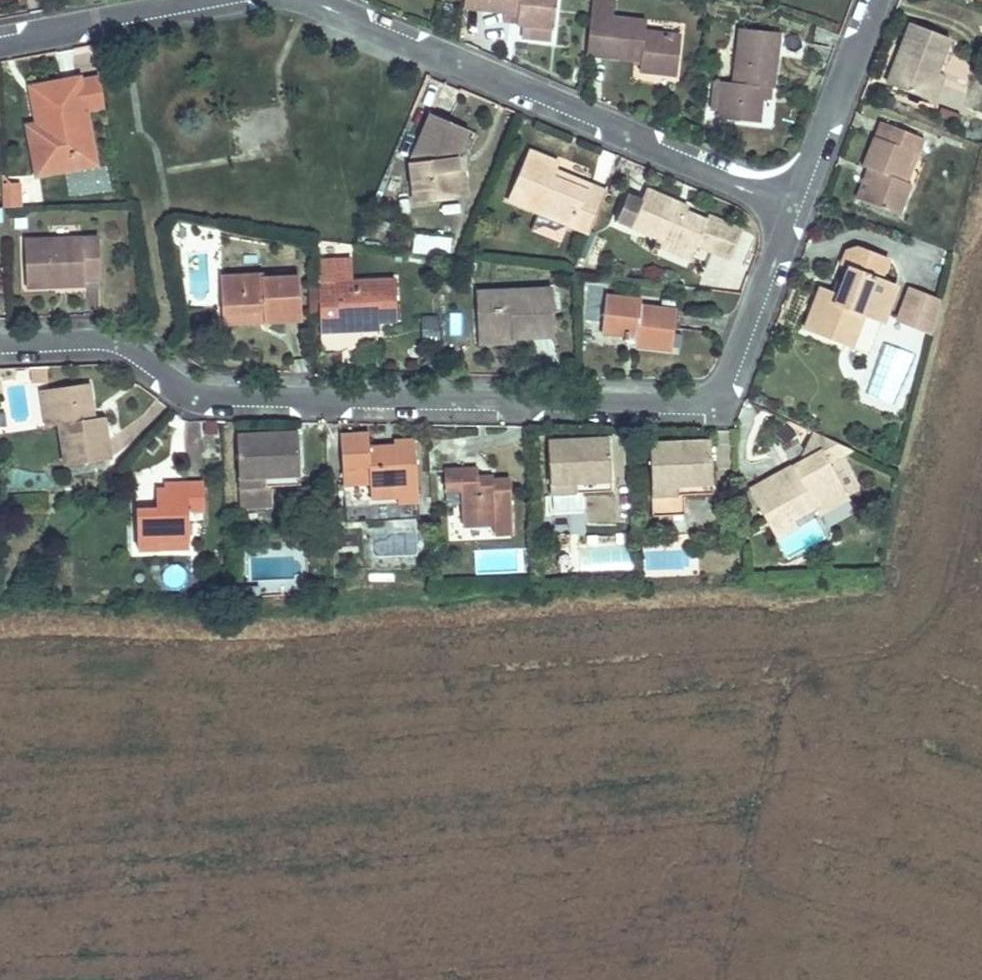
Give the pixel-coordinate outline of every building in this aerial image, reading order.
[(462,27),(519,32),(517,45),(525,46),(524,61),(548,63),(550,47),(552,47),(555,11),(521,7),(521,0),(464,0),(462,27)] [(981,12),(981,0),(949,0),(981,12)] [(591,15),(587,72),(642,76),(642,90),(678,93),(681,55),(647,52),(648,40),(615,36),(616,18),(591,15)] [(912,31),(889,91),(924,104),(946,44),(912,31)] [(727,81),(725,116),(761,118),(761,103),(777,102),(779,50),(737,48),(735,81),(727,81)] [(84,124),(103,121),(100,93),(79,97),(84,124)] [(94,177),(84,124),(79,97),(78,94),(31,103),(40,159),(30,161),(35,188),(94,177)] [(874,139),(862,170),(874,174),(863,207),(901,221),(912,190),(905,188),(916,158),(920,160),(927,142),(887,127),(880,143),(874,139)] [(409,215),(450,211),(446,169),(457,170),(464,148),(426,133),(405,183),(409,215)] [(585,251),(600,209),(583,202),(580,207),(549,194),(556,179),(522,167),(502,218),(585,251)] [(446,169),(450,211),(460,210),(457,170),(446,169)] [(20,185),(1,187),(4,210),(22,208),(20,185)] [(611,237),(652,253),(689,268),(692,262),(707,268),(719,237),(702,230),(700,235),(670,224),(672,219),(643,207),(637,218),(622,211),(611,237)] [(97,238),(24,243),(27,290),(85,287),(85,280),(100,279),(97,238)] [(413,254),(451,255),(452,239),(413,238),(413,254)] [(826,293),(809,335),(873,359),(900,290),(884,285),(891,263),(854,249),(846,271),(852,273),(843,299),(826,293)] [(403,331),(401,287),(355,289),(354,267),(324,269),(327,367),(388,364),(387,332),(403,331)] [(228,283),(230,319),(271,318),(271,331),(308,329),(306,283),(270,285),(270,281),(228,283)] [(890,324),(932,336),(943,300),(901,287),(890,324)] [(484,307),(486,347),(523,344),(523,352),(559,350),(557,302),(484,307)] [(606,303),(602,341),(639,344),(638,354),(676,356),(679,315),(642,313),(642,307),(606,303)] [(440,342),(438,316),(421,317),(423,344),(440,342)] [(271,318),(230,319),(231,333),(271,331),(271,318)] [(523,344),(486,347),(488,361),(523,359),(523,352),(523,344)] [(907,378),(872,371),(866,401),(900,408),(907,378)] [(96,382),(57,390),(64,427),(66,426),(74,469),(117,460),(110,420),(94,423),(92,410),(100,409),(96,382)] [(64,427),(57,390),(48,391),(55,428),(64,427)] [(175,460),(210,459),(210,422),(174,422),(175,460)] [(835,463),(859,447),(825,435),(803,449),(809,459),(757,491),(784,536),(804,524),(800,518),(819,505),(824,512),(854,493),(835,463)] [(247,491),(275,490),(275,479),(307,477),(306,437),(245,440),(247,491)] [(380,487),(380,502),(406,502),(406,509),(427,509),(424,447),(404,447),(404,455),(379,456),(379,438),(351,439),(353,487),(380,487)] [(556,500),(582,499),(582,489),(618,487),(615,445),(554,446),(556,500)] [(657,501),(684,500),(684,490),(716,488),(714,446),(655,448),(657,501)] [(485,474),(466,474),(468,532),(500,532),(500,541),(516,541),(514,487),(485,487),(485,474)] [(275,479),(275,490),(307,490),(307,477),(275,479)] [(582,489),(582,499),(618,499),(618,487),(582,489)] [(195,553),(193,529),(193,516),(212,514),(210,488),(190,490),(190,494),(161,496),(164,555),(195,553)] [(684,490),(684,500),(717,499),(716,488),(684,490)] [(406,502),(380,502),(381,510),(406,509),(406,502)] [(193,516),(193,529),(213,529),(212,514),(193,516)] [(578,574),(632,573),(632,544),(578,544),(578,574)] [(251,578),(290,575),(288,555),(250,558),(251,578)]
